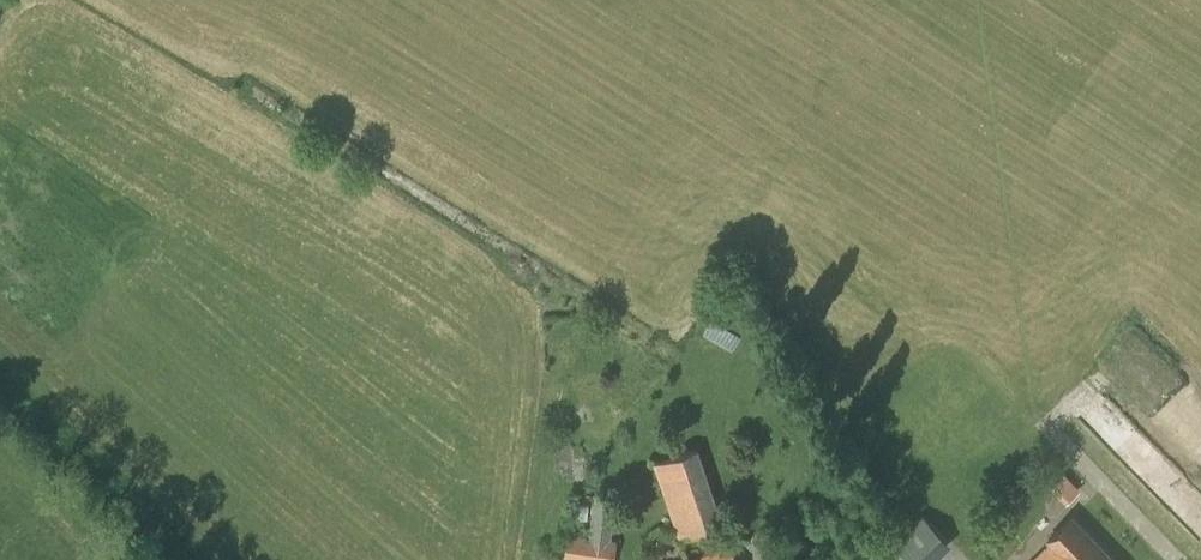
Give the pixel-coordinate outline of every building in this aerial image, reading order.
[(678,538),(723,524),(698,449),(654,463),(678,538)] [(1066,503),(1080,489),(1064,473),(1050,487),(1066,503)] [(617,499),(594,496),(588,534),(568,531),(564,559),(567,559),(614,559),(617,540),(611,539),(617,499)] [(948,543),(926,520),(921,515),(898,538),(875,559),(931,559),(948,543)] [(1072,517),(1049,540),(1050,541),(1031,559),(1114,559),(1072,517)] [(730,547),(692,559),(734,559),(730,547)]
